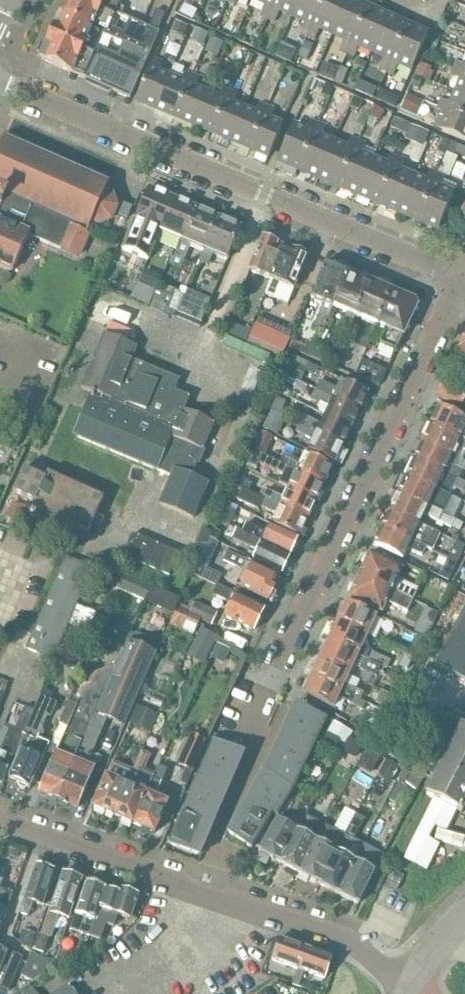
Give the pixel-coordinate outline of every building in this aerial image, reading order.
[(86,0),(66,0),(59,15),(91,29),(119,41),(150,55),(160,32),(122,15),(119,15),(86,0)] [(119,15),(122,15),(123,12),(125,8),(119,5),(122,0),(86,0),(119,15)] [(276,0),(252,0),(251,2),(263,7),(259,16),(267,20),(276,0)] [(300,0),(276,0),(267,20),(274,23),(279,14),(291,19),(300,0)] [(323,0),(300,0),(291,19),(304,25),(299,34),(307,37),(323,0)] [(347,0),(323,0),(307,37),(315,41),(319,32),(331,37),(347,0)] [(346,55),(367,9),(347,0),(331,37),(343,42),(339,52),(346,55)] [(130,6),(126,17),(137,22),(141,11),(130,6)] [(370,55),(387,18),(367,9),(346,55),(354,59),(358,49),(370,55)] [(156,10),(149,27),(159,32),(160,32),(167,15),(156,10)] [(50,36),(140,76),(150,55),(119,41),(91,29),(59,15),(50,36)] [(386,73),(407,27),(387,18),(370,55),(382,60),(378,70),(386,73)] [(176,22),(172,32),(183,37),(188,27),(176,22)] [(411,73),(427,36),(407,27),(386,73),(393,76),(398,67),(411,73)] [(196,29),(192,41),(203,46),(208,35),(196,29)] [(140,76),(50,36),(40,59),(72,73),(131,99),(140,76)] [(216,57),(223,42),(211,37),(204,52),(216,57)] [(433,38),(428,49),(435,52),(439,41),(433,38)] [(314,45),(305,41),(299,57),(307,60),(314,45)] [(247,53),(243,63),(249,66),(253,56),(247,53)] [(155,57),(137,99),(156,108),(170,75),(159,70),(163,61),(155,57)] [(464,65),(455,61),(452,68),(464,74),(464,64),(464,65)] [(420,64),(415,75),(430,81),(433,72),(430,71),(431,68),(420,64)] [(341,66),(334,82),(342,85),(348,70),(341,66)] [(452,68),(449,76),(458,80),(454,91),(464,96),(464,74),(452,68)] [(170,75),(156,108),(174,116),(193,73),(185,70),(181,79),(170,75)] [(193,73),(174,116),(193,124),(207,91),(196,86),(200,77),(193,73)] [(416,76),(415,76),(411,85),(411,86),(412,86),(419,89),(423,79),(416,76)] [(325,84),(321,95),(329,98),(333,88),(325,84)] [(372,98),(373,98),(377,88),(368,84),(363,94),(372,98)] [(207,91),(193,124),(212,132),(230,89),(223,86),(219,95),(207,91)] [(230,89),(212,132),(231,140),(245,107),(234,102),(238,93),(230,89)] [(380,89),(376,100),(381,102),(385,104),(387,98),(386,91),(380,89)] [(454,91),(449,102),(440,98),(436,106),(464,118),(464,96),(454,91)] [(408,94),(401,110),(413,115),(420,99),(408,94)] [(364,102),(354,98),(350,107),(360,111),(364,102)] [(245,107),(231,140),(250,148),(268,105),(260,102),(256,111),(245,107)] [(270,156),(284,123),(271,118),(275,109),(268,105),(250,148),(270,156)] [(436,106),(433,114),(437,115),(432,127),(438,130),(464,141),(464,118),(436,106)] [(375,107),(371,116),(380,120),(384,110),(375,107)] [(394,118),(390,128),(407,135),(411,125),(394,118)] [(294,123),(278,160),(299,169),(319,122),(311,119),(307,128),(294,123)] [(319,177),(334,140),(322,135),(326,125),(319,122),(299,169),(319,177)] [(411,125),(407,135),(405,140),(423,147),(429,132),(411,125)] [(12,273),(20,254),(29,236),(80,258),(90,234),(88,233),(93,221),(98,224),(110,219),(115,207),(111,195),(105,193),(111,180),(5,133),(0,145),(0,268),(12,273)] [(339,186),(358,139),(351,136),(347,145),(334,140),(319,177),(339,186)] [(446,155),(446,153),(448,150),(451,143),(451,142),(443,138),(437,151),(445,155),(446,155)] [(339,186),(359,194),(374,157),(377,151),(365,146),(366,143),(358,139),(339,186)] [(456,144),(451,142),(451,143),(448,150),(446,153),(458,158),(459,155),(464,158),(464,147),(456,144)] [(379,203),(398,156),(390,153),(387,162),(374,157),(359,194),(379,203)] [(445,155),(438,173),(446,176),(445,176),(450,178),(458,158),(446,153),(446,155),(445,155)] [(399,211),(414,174),(402,169),(406,159),(398,156),(379,203),(399,211)] [(414,174),(399,211),(418,219),(438,173),(430,170),(426,179),(414,174)] [(455,191),(457,186),(444,180),(445,176),(446,176),(438,173),(418,219),(439,228),(455,191)] [(150,260),(161,233),(175,199),(172,198),(148,188),(145,195),(123,249),(146,259),(150,260)] [(180,241),(194,207),(192,207),(175,199),(161,233),(180,241)] [(127,219),(132,207),(119,202),(114,214),(127,219)] [(194,207),(180,241),(181,242),(174,258),(171,257),(168,264),(181,269),(190,246),(203,251),(218,217),(194,207)] [(227,261),(242,227),(218,217),(203,251),(198,262),(208,266),(212,255),(227,261)] [(249,270),(272,279),(285,246),(263,237),(249,270)] [(308,255),(285,246),(272,279),(265,295),(276,299),(288,304),(294,288),(308,255)] [(325,263),(311,297),(324,303),(314,327),(323,331),(324,331),(329,319),(328,318),(333,307),(334,307),(349,273),(338,268),(337,264),(332,262),(329,264),(325,263)] [(356,316),(370,282),(349,273),(334,307),(347,312),(343,321),(351,324),(355,316),(356,316)] [(156,274),(150,288),(156,291),(162,276),(156,274)] [(378,326),(393,291),(370,282),(356,316),(378,326)] [(177,318),(188,291),(181,288),(180,291),(175,289),(175,290),(163,286),(161,291),(157,290),(150,308),(176,318),(176,317),(177,318)] [(188,291),(177,318),(201,328),(203,324),(202,323),(211,301),(188,291)] [(417,307),(415,300),(414,300),(393,291),(378,326),(386,329),(380,344),(397,351),(417,307)] [(321,352),(328,333),(334,320),(329,319),(324,331),(323,331),(315,350),(312,358),(327,364),(330,356),(321,352)] [(360,328),(351,324),(347,334),(355,338),(360,328)] [(290,339),(275,333),(255,325),(248,343),(282,357),(290,339)] [(448,371),(459,376),(463,367),(464,368),(464,331),(448,371)] [(159,503),(194,518),(208,484),(192,477),(215,423),(185,410),(190,397),(175,391),(180,380),(132,360),(138,347),(104,333),(81,388),(91,392),(84,410),(73,437),(158,472),(158,471),(170,476),(159,503)] [(292,342),(290,348),(312,358),(315,350),(314,351),(292,342)] [(355,376),(379,387),(386,371),(362,359),(355,376)] [(292,362),(286,374),(298,379),(303,367),(292,362)] [(359,411),(360,410),(368,392),(341,379),(336,389),(320,381),(316,388),(315,390),(359,411)] [(443,380),(436,396),(449,402),(462,408),(464,400),(464,389),(443,380)] [(351,428),(352,427),(359,411),(315,390),(310,400),(319,405),(318,408),(319,411),(319,413),(324,415),(351,428)] [(270,410),(271,410),(280,415),(286,402),(276,398),(270,410)] [(439,406),(431,424),(464,441),(464,430),(464,418),(439,406)] [(281,415),(280,415),(271,410),(263,429),(270,432),(273,433),(281,415)] [(300,424),(299,424),(343,445),(351,428),(324,415),(320,423),(304,416),(300,424)] [(312,440),(307,450),(334,463),(343,445),(299,424),(296,432),(312,440)] [(431,424),(422,442),(459,459),(463,450),(464,451),(464,441),(431,424)] [(263,433),(255,450),(264,455),(267,448),(272,438),(263,433)] [(459,459),(422,442),(415,458),(459,479),(463,471),(455,467),(459,459)] [(256,468),(257,465),(263,454),(255,451),(254,450),(248,464),(256,468)] [(280,462),(324,484),(333,466),(305,452),(300,462),(284,454),(283,456),(282,457),(280,462)] [(415,458),(407,475),(450,496),(451,496),(449,496),(453,487),(464,492),(464,489),(464,482),(459,479),(415,458)] [(279,483),(288,488),(316,501),(324,484),(280,462),(279,462),(279,463),(275,471),(283,475),(279,483)] [(23,468),(13,492),(34,501),(32,507),(89,533),(104,498),(47,473),(45,478),(23,468)] [(449,499),(450,496),(407,475),(398,493),(455,519),(461,508),(448,502),(449,499)] [(253,484),(243,479),(239,487),(241,488),(249,492),(253,484)] [(275,514),(271,522),(299,536),(307,520),(262,498),(249,492),(241,488),(236,499),(259,510),(260,507),(266,510),(275,514)] [(274,493),(267,490),(263,497),(262,498),(307,520),(308,519),(316,501),(288,488),(283,498),(274,493)] [(455,519),(398,493),(390,510),(420,525),(420,524),(422,520),(424,515),(425,515),(460,532),(463,523),(460,522),(455,519)] [(225,501),(217,518),(230,524),(238,507),(225,501)] [(382,528),(425,549),(426,548),(432,551),(440,534),(420,524),(420,525),(390,510),(382,528)] [(291,554),(299,536),(271,522),(266,532),(247,523),(244,527),(243,531),(242,532),(290,555),(291,554)] [(374,545),(403,559),(408,550),(422,556),(425,549),(382,528),(374,545)] [(213,529),(209,537),(217,541),(221,533),(213,529)] [(231,539),(238,542),(247,546),(257,551),(253,560),(267,567),(281,574),(290,555),(242,532),(236,529),(231,539)] [(133,534),(131,539),(124,557),(169,576),(179,553),(133,534)] [(464,546),(456,541),(448,559),(457,564),(464,546)] [(280,575),(252,561),(252,562),(228,551),(223,560),(233,566),(243,571),(236,586),(269,602),(273,594),(277,585),(275,585),(280,575)] [(403,569),(369,553),(368,555),(364,556),(361,562),(363,566),(359,576),(412,602),(418,590),(398,580),(403,569)] [(216,585),(217,585),(222,575),(207,568),(211,560),(203,556),(193,575),(215,586),(216,585)] [(93,568),(65,557),(43,609),(34,630),(26,649),(54,661),(93,568)] [(457,564),(448,559),(440,576),(449,581),(457,564)] [(124,573),(118,571),(95,561),(93,568),(88,578),(116,590),(117,589),(124,573)] [(117,589),(145,601),(152,586),(124,573),(117,589)] [(412,602),(359,576),(355,583),(350,584),(347,591),(350,595),(349,597),(383,613),(388,603),(407,612),(412,602)] [(265,609),(217,585),(216,585),(215,586),(211,595),(230,604),(224,617),(254,632),(265,609)] [(218,612),(196,601),(193,608),(190,614),(201,619),(200,620),(201,620),(212,625),(218,612)] [(338,621),(368,636),(378,616),(347,602),(338,621)] [(181,630),(187,619),(199,624),(200,620),(201,619),(190,614),(176,608),(169,625),(181,630)] [(435,665),(464,681),(464,608),(435,665)] [(363,647),(368,636),(338,621),(329,640),(328,641),(359,656),(365,659),(381,666),(387,669),(391,661),(377,654),(363,647)] [(419,621),(414,632),(427,638),(432,627),(419,621)] [(201,629),(197,637),(213,645),(217,637),(201,629)] [(417,635),(410,650),(419,654),(426,639),(417,635)] [(107,719),(124,726),(155,652),(128,641),(115,669),(90,726),(58,799),(77,808),(93,770),(87,767),(102,731),(107,719)] [(328,641),(320,659),(350,674),(359,656),(328,641)] [(217,644),(210,658),(224,664),(230,650),(217,644)] [(405,655),(400,666),(407,669),(412,658),(405,655)] [(350,675),(350,674),(320,659),(312,676),(311,677),(367,703),(370,696),(358,691),(355,689),(345,685),(350,675)] [(365,659),(360,669),(376,677),(381,666),(365,659)] [(58,799),(90,726),(115,669),(111,667),(88,676),(91,686),(77,691),(81,699),(78,705),(68,727),(64,738),(58,753),(56,753),(52,763),(40,792),(58,799)] [(311,677),(303,694),(319,701),(333,708),(334,709),(339,698),(364,710),(367,703),(311,677)] [(6,691),(9,683),(0,679),(0,688),(6,691)] [(381,690),(375,703),(387,709),(388,709),(394,696),(393,696),(381,690)] [(25,790),(28,788),(31,789),(43,760),(42,759),(48,745),(36,739),(37,736),(43,734),(41,728),(45,717),(50,715),(55,704),(39,697),(33,711),(34,711),(15,756),(18,757),(8,779),(18,784),(19,787),(25,790)] [(68,727),(78,705),(69,701),(59,723),(68,727)] [(158,714),(137,705),(129,723),(150,732),(158,714)] [(291,723),(283,740),(311,754),(327,719),(302,707),(299,706),(294,717),(291,723)] [(33,711),(26,708),(21,719),(30,722),(34,711),(33,711)] [(332,723),(327,732),(346,743),(349,738),(352,732),(333,721),(332,723)] [(24,735),(4,726),(0,735),(0,782),(3,783),(14,759),(15,756),(24,735)] [(464,807),(464,730),(460,727),(452,742),(448,740),(445,747),(440,745),(428,769),(433,771),(429,778),(433,780),(425,796),(433,800),(455,811),(462,814),(464,807)] [(191,734),(177,765),(192,771),(206,741),(191,734)] [(350,738),(342,752),(355,759),(362,745),(350,738)] [(237,750),(212,740),(197,775),(226,787),(233,769),(236,763),(241,752),(237,750)] [(272,763),(266,774),(270,776),(294,789),(311,754),(283,740),(275,757),(272,763)] [(141,751),(133,770),(133,771),(114,816),(124,821),(132,824),(134,825),(147,793),(153,779),(155,774),(145,770),(151,755),(141,751)] [(358,766),(372,773),(379,759),(365,753),(358,766)] [(393,780),(400,767),(387,760),(380,772),(393,780)] [(113,762),(107,776),(94,808),(114,816),(133,771),(133,770),(113,762)] [(154,833),(168,802),(156,797),(167,770),(158,766),(155,774),(153,779),(147,793),(134,825),(154,833)] [(421,779),(403,769),(397,780),(416,790),(417,791),(423,780),(421,779)] [(257,791),(248,806),(270,819),(273,813),(278,817),(294,789),(270,776),(266,774),(261,785),(257,791)] [(182,809),(211,821),(218,804),(221,798),(225,787),(226,787),(197,775),(182,809)] [(276,819),(259,853),(278,863),(306,815),(316,795),(308,791),(302,801),(300,802),(287,825),(276,819)] [(433,803),(422,824),(444,835),(454,813),(433,803)] [(270,819),(248,806),(240,820),(237,826),(231,837),(233,838),(252,849),(270,819)] [(211,821),(182,809),(167,844),(193,855),(196,856),(201,845),(203,839),(211,821)] [(337,894),(355,861),(345,856),(365,819),(356,814),(344,835),(318,884),(337,894)] [(298,874),(325,825),(306,815),(278,863),(298,874)] [(325,825),(298,874),(318,884),(344,835),(325,825)] [(440,844),(417,833),(404,860),(427,871),(440,844)] [(17,858),(19,852),(8,848),(6,854),(17,858)] [(376,872),(384,856),(373,850),(365,866),(355,861),(337,894),(358,905),(376,872)] [(19,913),(28,916),(32,903),(43,907),(55,870),(35,864),(19,913)] [(11,871),(6,885),(15,889),(21,874),(11,871)] [(395,872),(388,886),(397,890),(404,876),(395,872)] [(42,934),(38,933),(32,949),(44,953),(49,938),(51,938),(58,917),(69,920),(83,880),(62,873),(42,934)] [(14,893),(0,888),(4,880),(0,879),(0,929),(14,893)] [(70,930),(89,936),(89,937),(105,887),(86,881),(70,930)] [(117,915),(131,920),(139,896),(122,890),(121,892),(105,887),(89,937),(90,937),(101,940),(106,924),(114,927),(117,915)] [(23,930),(18,942),(32,947),(36,935),(23,930)] [(298,970),(306,947),(280,938),(272,961),(298,970)] [(325,979),(333,957),(307,948),(306,947),(298,970),(293,985),(299,987),(304,972),(325,979)] [(8,992),(23,957),(0,948),(0,989),(8,992)] [(60,951),(55,966),(59,967),(73,958),(74,955),(60,951)] [(32,952),(21,976),(32,982),(55,967),(32,952)] [(57,993),(75,993),(70,986),(57,993)]
